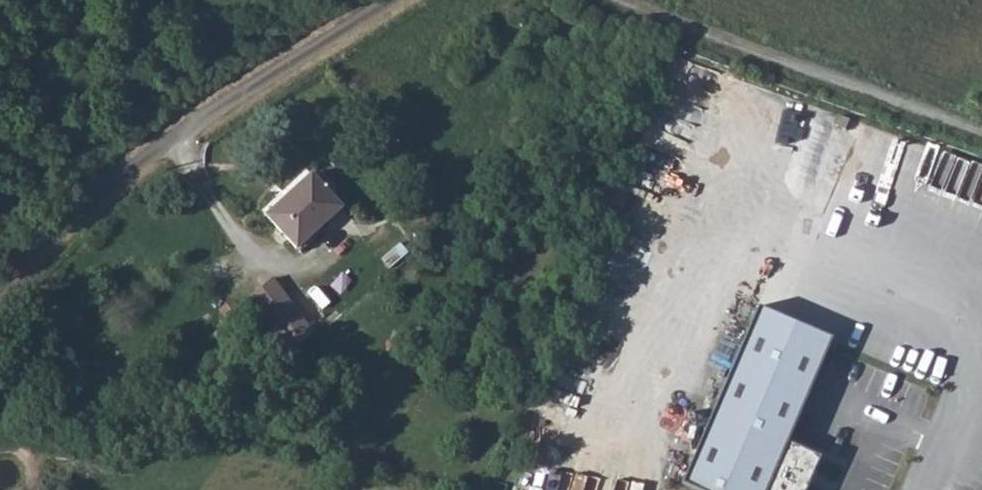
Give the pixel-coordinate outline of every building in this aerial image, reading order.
[(971,97),(981,109),(981,86),(971,97)] [(341,207),(311,174),(266,217),(296,249),(341,207)] [(251,296),(291,350),(313,333),(272,279),(251,296)] [(758,302),(680,479),(705,489),(805,489),(822,452),(784,435),(829,333),(758,302)]
